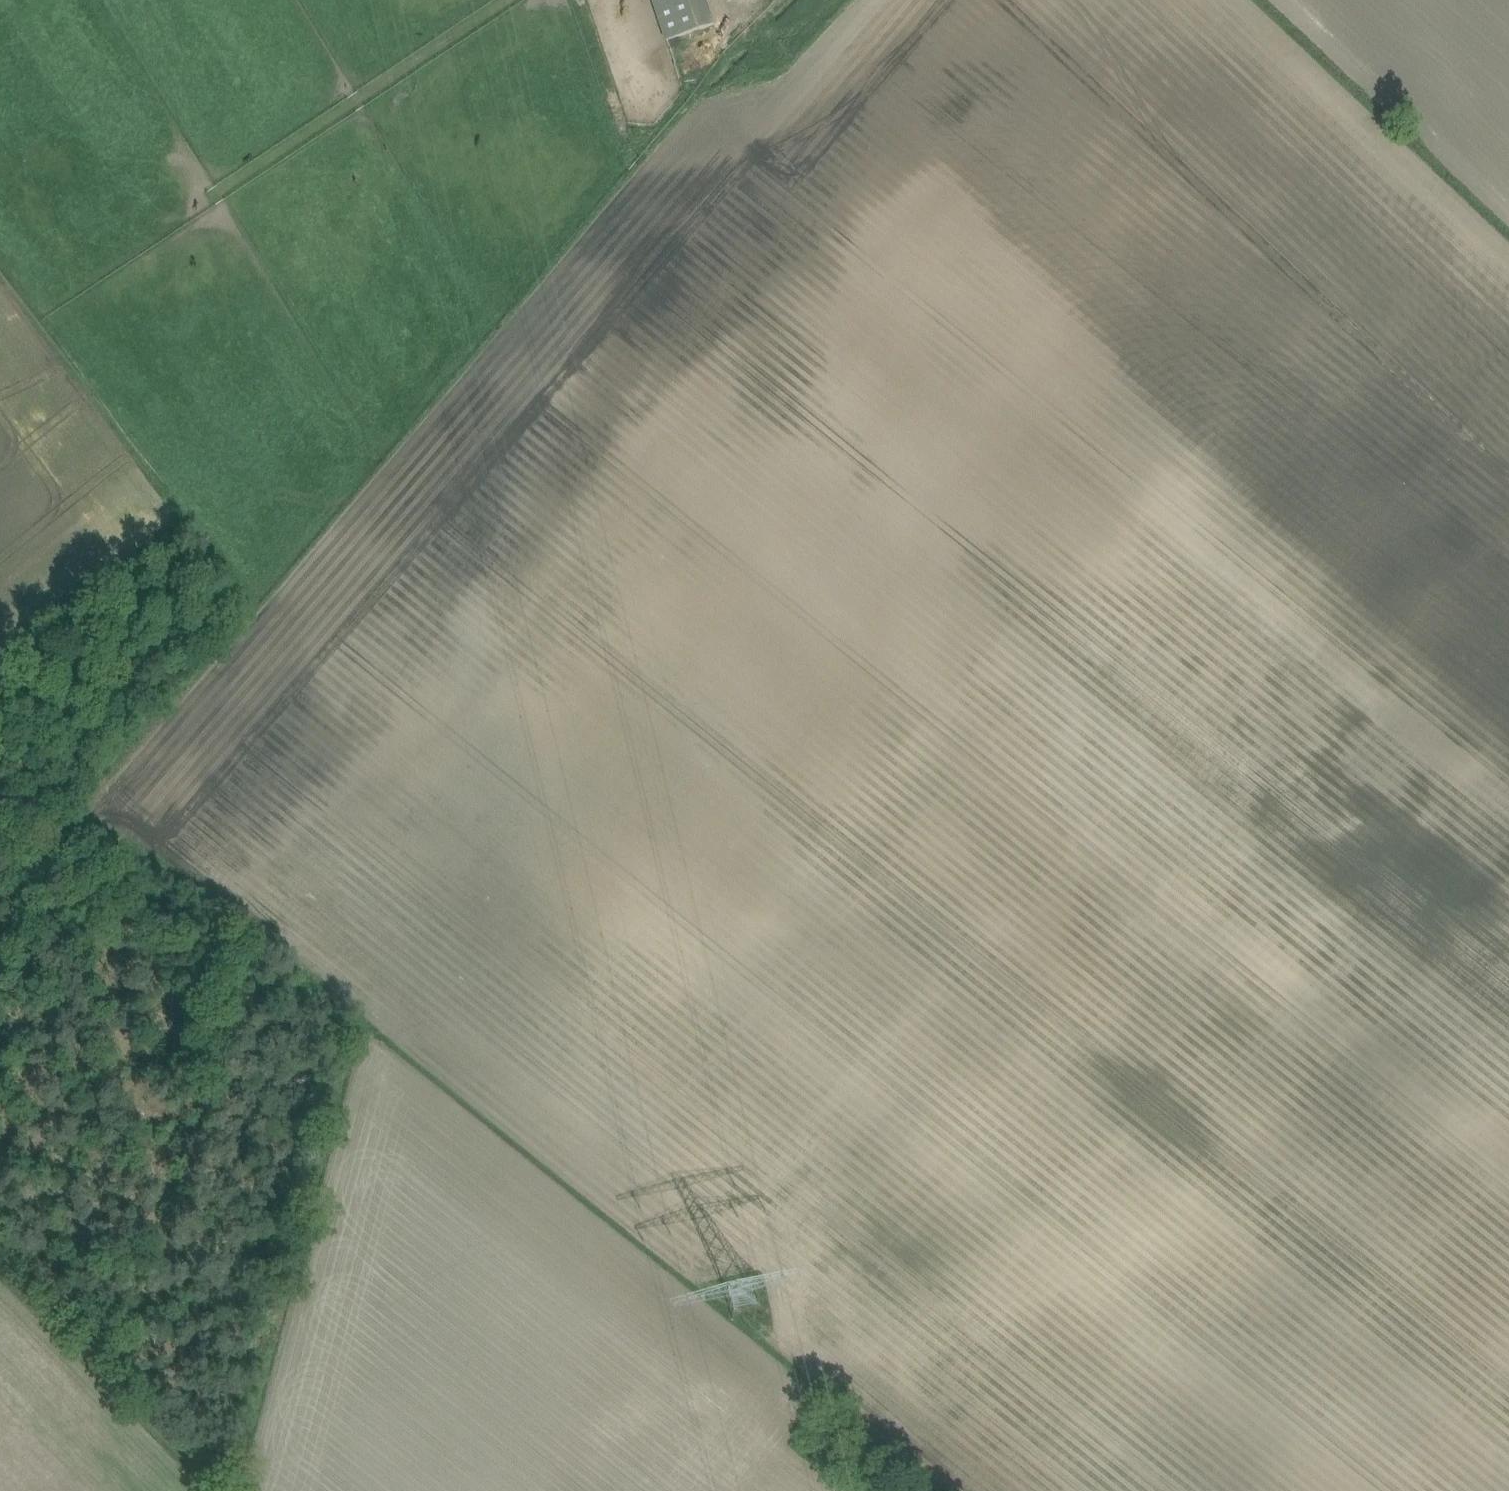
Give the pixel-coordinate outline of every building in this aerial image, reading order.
[(666,41),(716,25),(708,0),(653,0),(666,41)]
